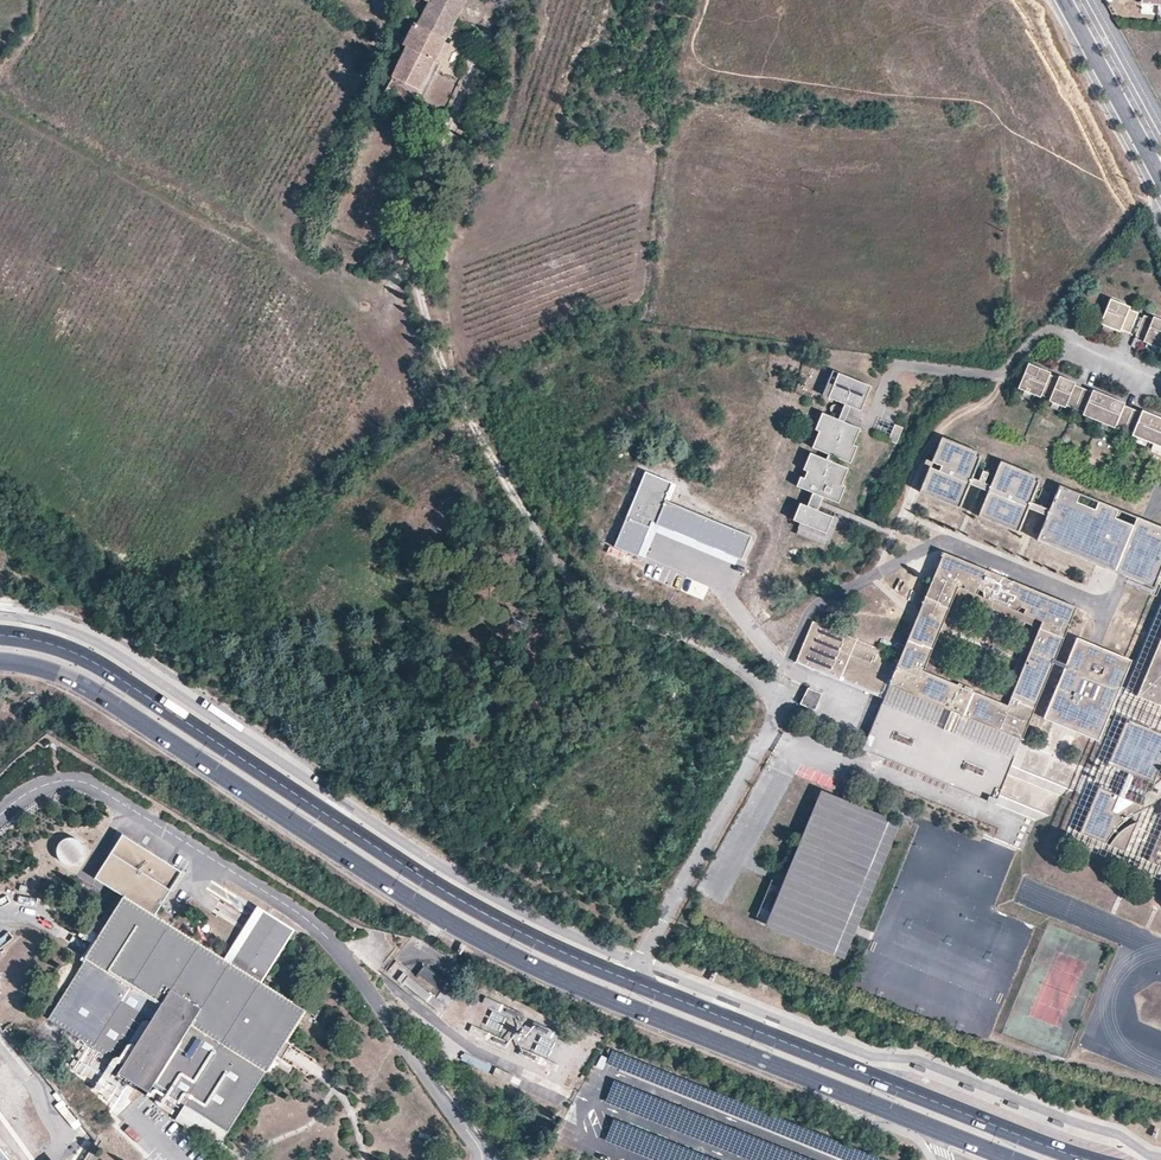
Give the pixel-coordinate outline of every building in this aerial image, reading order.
[(430,0),(416,25),(412,23),(411,26),(402,43),(407,45),(434,59),(444,39),(464,0),(429,0),(430,0)] [(450,43),(444,39),(434,59),(440,62),(450,43)] [(434,59),(407,45),(403,54),(399,52),(394,61),(398,63),(384,91),(386,91),(386,90),(412,103),(418,91),(424,94),(435,70),(430,67),(434,59)] [(455,64),(460,52),(452,48),(447,60),(455,64)] [(435,70),(440,62),(434,59),(430,67),(435,70)] [(1120,330),(1121,328),(1129,308),(1130,306),(1112,298),(1102,322),(1120,330)] [(1129,308),(1121,328),(1130,332),(1138,312),(1129,308)] [(1145,338),(1153,318),(1145,314),(1137,334),(1145,338)] [(1153,318),(1145,338),(1144,339),(1160,347),(1160,319),(1154,316),(1153,318)] [(1041,396),(1042,393),(1050,373),(1051,371),(1030,362),(1020,387),(1041,396)] [(860,411),(870,387),(832,372),(822,396),(860,411)] [(1050,373),(1042,393),(1051,397),(1059,377),(1050,373)] [(1059,377),(1051,397),(1050,399),(1066,406),(1067,404),(1075,384),(1076,381),(1060,375),(1059,377)] [(1075,384),(1067,404),(1085,411),(1093,391),(1075,384)] [(1093,391),(1085,411),(1084,413),(1115,426),(1116,424),(1124,404),(1125,401),(1094,389),(1093,391)] [(1124,404),(1116,424),(1135,432),(1143,412),(1124,404)] [(1135,432),(1134,434),(1160,445),(1160,417),(1144,410),(1143,412),(1135,432)] [(859,429),(821,414),(814,431),(818,432),(811,448),(849,464),(856,447),(852,445),(859,429)] [(897,444),(903,427),(895,424),(889,441),(897,444)] [(981,455),(948,441),(945,449),(978,463),(981,455)] [(978,463),(945,449),(936,470),(929,467),(919,493),(959,509),(978,463)] [(847,469),(809,454),(803,470),(806,472),(799,488),(813,494),(824,498),(838,504),(844,487),(841,486),(847,469)] [(1040,478),(1000,462),(997,470),(1037,486),(1040,478)] [(1037,486),(997,470),(978,517),(1018,533),(1037,486)] [(667,507),(676,485),(648,474),(618,550),(645,560),(656,533),(738,565),(748,539),(667,507)] [(1056,494),(1114,518),(1095,564),(1104,568),(1125,576),(1130,579),(1153,588),(1160,567),(1160,527),(1151,523),(1147,521),(1059,485),(1056,494)] [(822,503),(824,498),(813,494),(807,507),(818,512),(822,503)] [(1114,518),(1056,494),(1037,540),(1095,564),(1114,518)] [(793,521),(825,534),(832,517),(818,512),(807,507),(799,504),(793,521)] [(800,540),(798,546),(814,552),(816,546),(800,540)] [(1030,650),(1054,661),(1076,607),(944,552),(918,615),(901,656),(812,621),(796,661),(869,692),(875,678),(889,684),(883,698),(999,745),(1016,752),(1036,704),(1011,694),(1008,705),(973,691),(974,688),(958,682),(958,684),(923,670),(958,586),(976,594),(978,589),(983,591),(984,597),(1016,610),(1020,607),(1025,609),(1024,613),(1041,621),(1030,650)] [(686,577),(681,590),(703,600),(709,587),(686,577)] [(1137,695),(1160,705),(1160,637),(1137,695)] [(1102,648),(1076,638),(1043,719),(1065,728),(1098,741),(1131,660),(1102,648)] [(1030,650),(1011,694),(1036,704),(1054,661),(1030,650)] [(875,678),(869,692),(883,698),(889,684),(875,678)] [(808,688),(801,706),(815,712),(822,694),(808,688)] [(1016,752),(999,745),(883,698),(863,748),(970,793),(996,804),(1016,752)] [(1127,719),(1109,763),(1153,782),(1160,762),(1160,734),(1127,719)] [(1118,796),(1099,788),(1081,831),(1105,842),(1107,839),(1108,837),(1110,835),(1111,833),(1114,830),(1116,828),(1118,826),(1133,814),(1139,810),(1142,809),(1143,807),(1142,806),(1132,802),(1130,803),(1128,804),(1125,805),(1123,806),(1121,807),(1119,809),(1116,811),(1113,810),(1118,796)] [(887,825),(824,799),(773,923),(836,949),(847,924),(887,825)] [(1112,841),(1110,843),(1125,850),(1136,822),(1133,823),(1131,824),(1129,825),(1126,827),(1123,829),(1121,830),(1119,833),(1117,835),(1115,837),(1114,839),(1112,841)] [(1149,860),(1160,865),(1160,831),(1149,860)] [(155,915),(182,872),(124,835),(97,878),(124,895),(155,915)] [(74,868),(78,865),(81,862),(83,857),(83,853),(82,849),(80,846),(76,843),(73,841),(68,841),(64,842),(60,844),(57,848),(56,852),(56,857),(57,861),(60,865),(64,867),(69,868),(74,868)] [(155,915),(124,895),(49,1017),(123,1064),(119,1072),(149,1090),(154,1083),(185,1103),(176,1118),(218,1145),(282,1046),(306,1009),(262,981),(224,958),(155,915)] [(295,928),(257,905),(224,958),(262,981),(295,928)] [(448,981),(427,965),(426,967),(424,966),(417,975),(418,977),(420,975),(441,990),(448,981)] [(444,1005),(408,976),(403,983),(439,1011),(444,1005)] [(523,1014),(486,997),(483,1003),(520,1020),(523,1014)] [(571,1039),(535,1022),(532,1028),(569,1045),(571,1039)] [(509,1042),(472,1025),(469,1031),(506,1048),(509,1042)] [(559,1065),(522,1048),(519,1054),(556,1071),(559,1065)] [(510,1082),(513,1075),(496,1068),(493,1075),(510,1082)] [(90,1143),(85,1139),(72,1159),(79,1159),(90,1143)] [(0,1147),(0,1159),(11,1159),(0,1147)]
